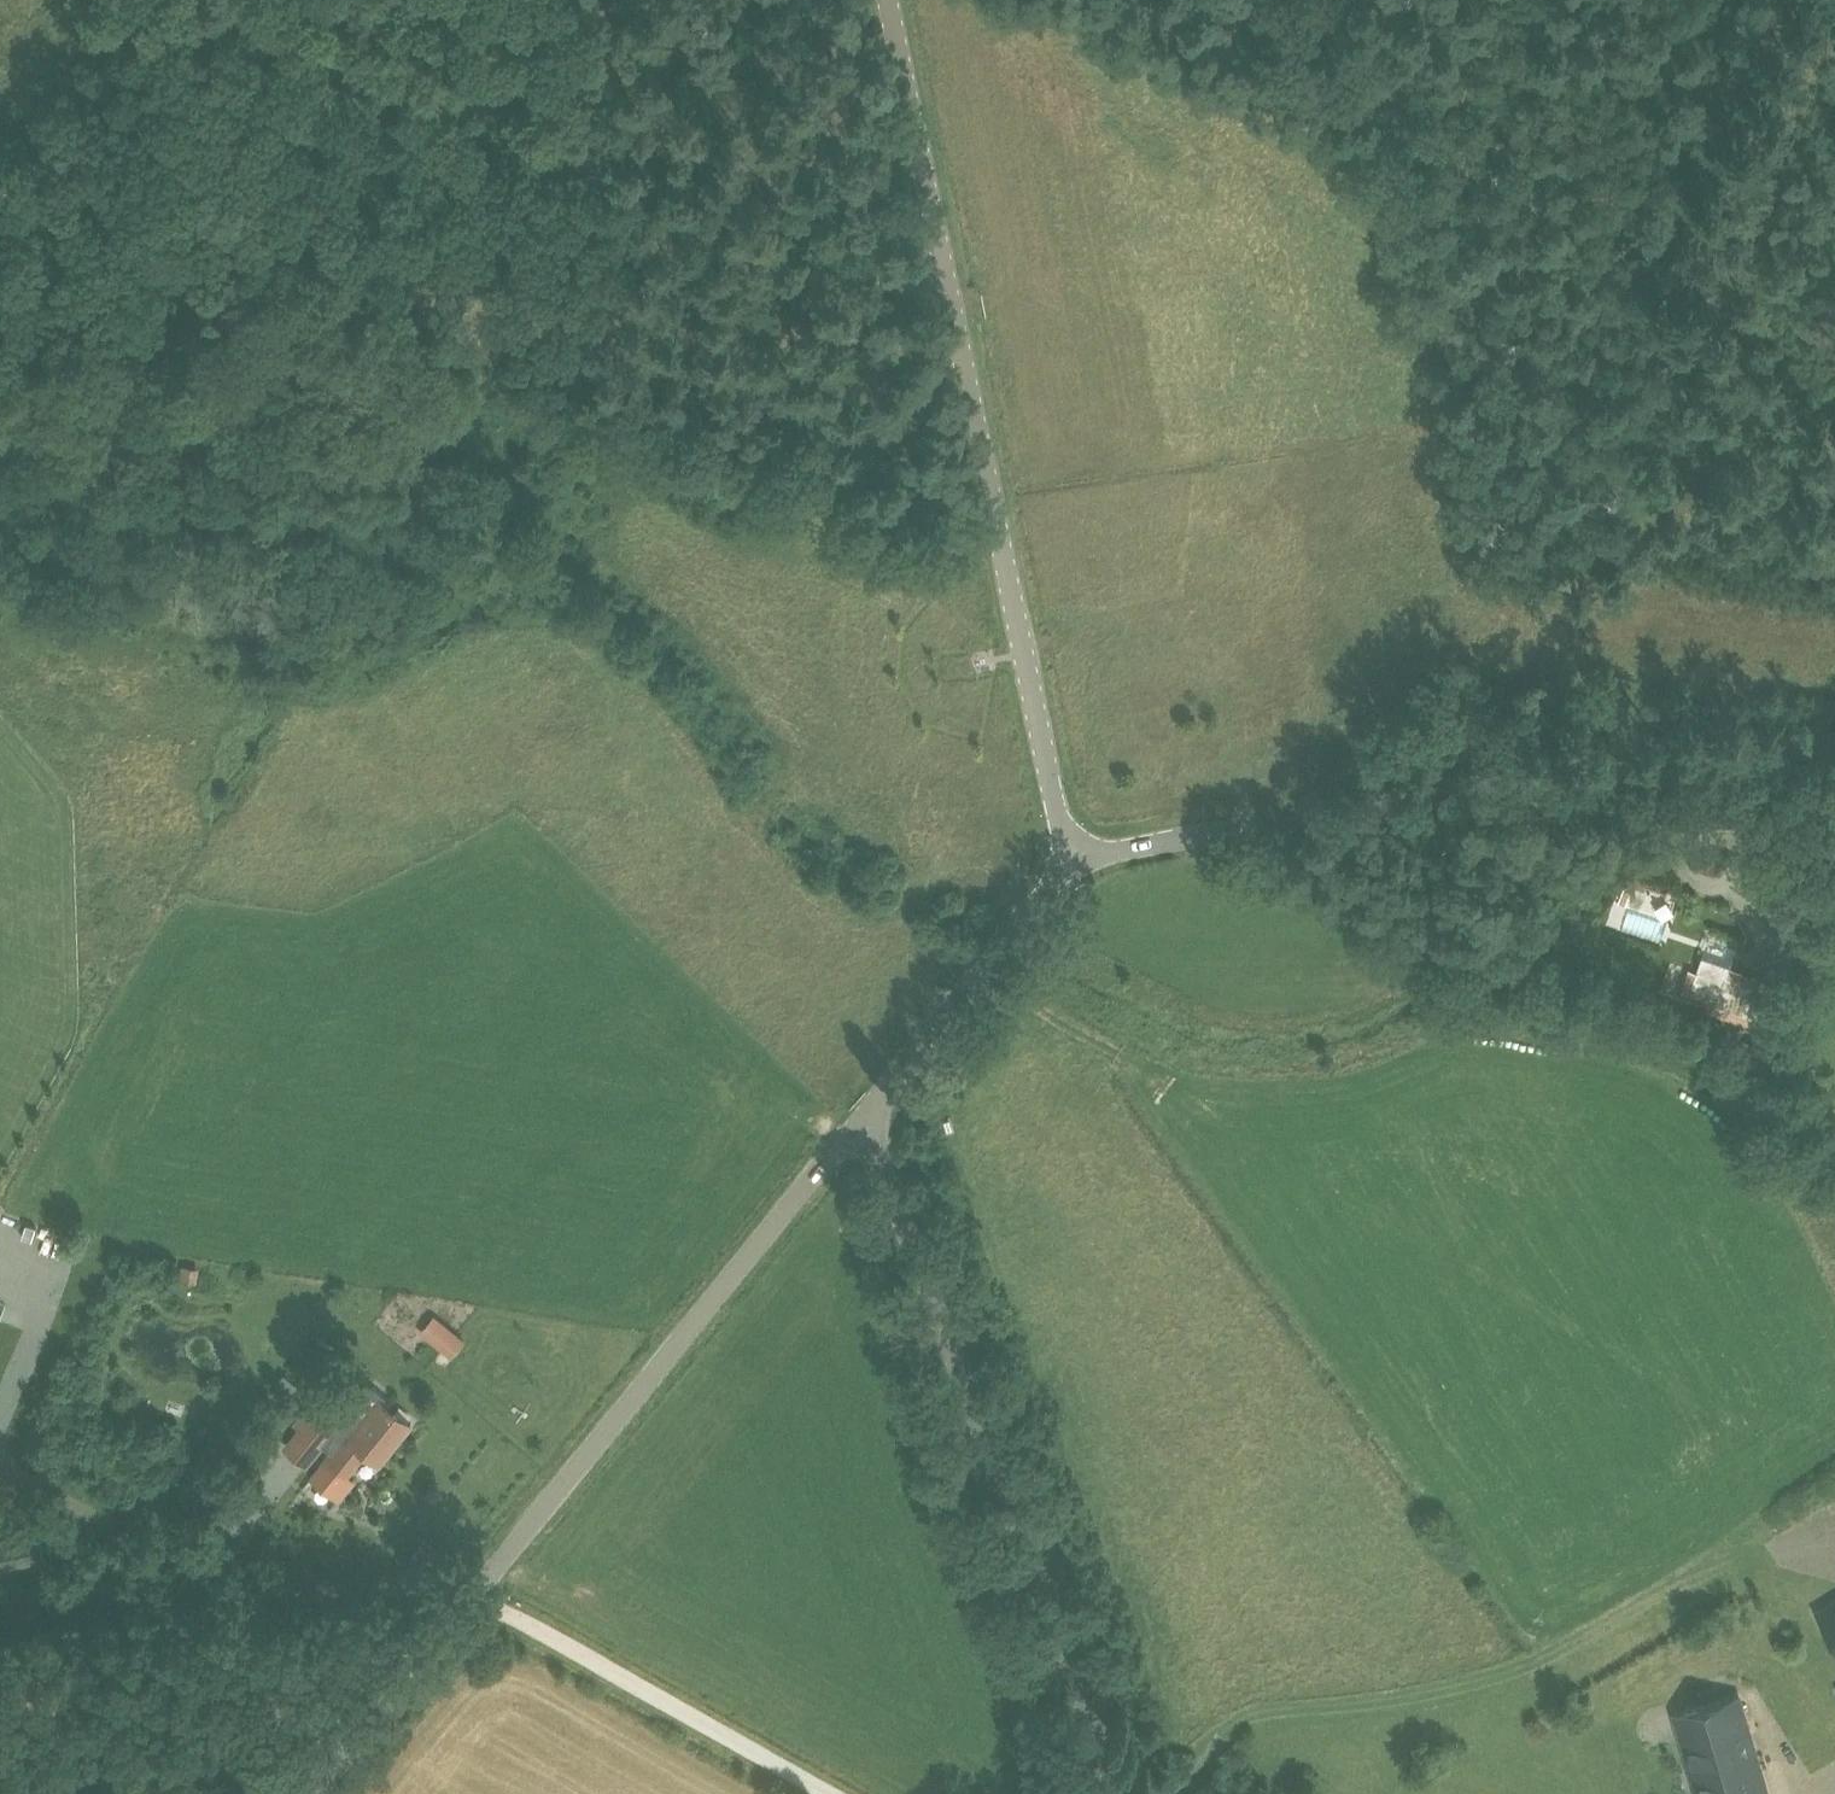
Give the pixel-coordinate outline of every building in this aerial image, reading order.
[(1624,884),(1618,903),(1626,906),(1632,887),(1624,884)] [(1759,986),(1726,976),(1729,966),(1701,957),(1697,970),(1707,990),(1720,994),(1717,1003),(1761,1017),(1767,998),(1756,994),(1759,986)] [(181,1263),(179,1279),(197,1282),(199,1266),(181,1263)] [(348,1415),(349,1414),(323,1392),(296,1424),(322,1445),(323,1444),(348,1415)] [(380,1461),(411,1421),(381,1398),(365,1420),(358,1415),(354,1420),(348,1415),(323,1444),(331,1451),(312,1475),(336,1495),(349,1478),(345,1475),(365,1449),(380,1461)] [(1834,1640),(1834,1600),(1817,1611),(1834,1640)] [(1675,1714),(1699,1793),(1767,1793),(1738,1695),(1675,1714)]
